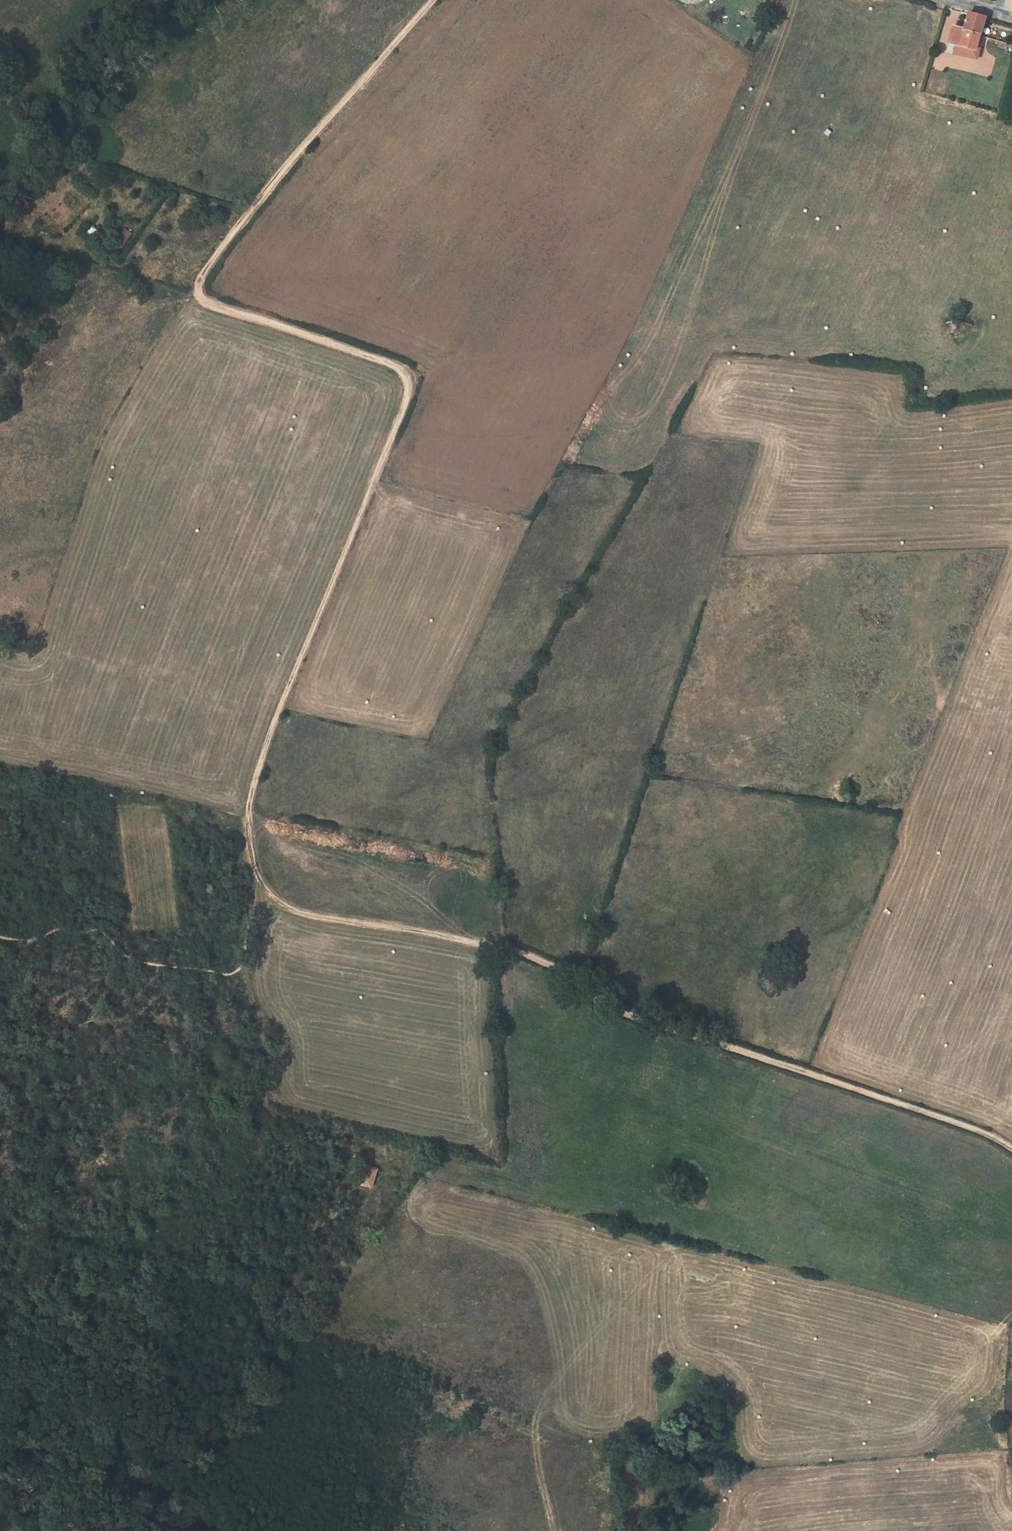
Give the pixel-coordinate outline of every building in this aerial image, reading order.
[(949,24),(960,27),(963,12),(951,10),(949,24)] [(976,41),(981,21),(966,18),(962,37),(976,41)] [(976,41),(962,37),(951,35),(947,49),(953,51),(951,58),(974,63),(976,56),(972,55),(976,41)] [(373,1168),(364,1166),(359,1184),(368,1187),(373,1168)]
